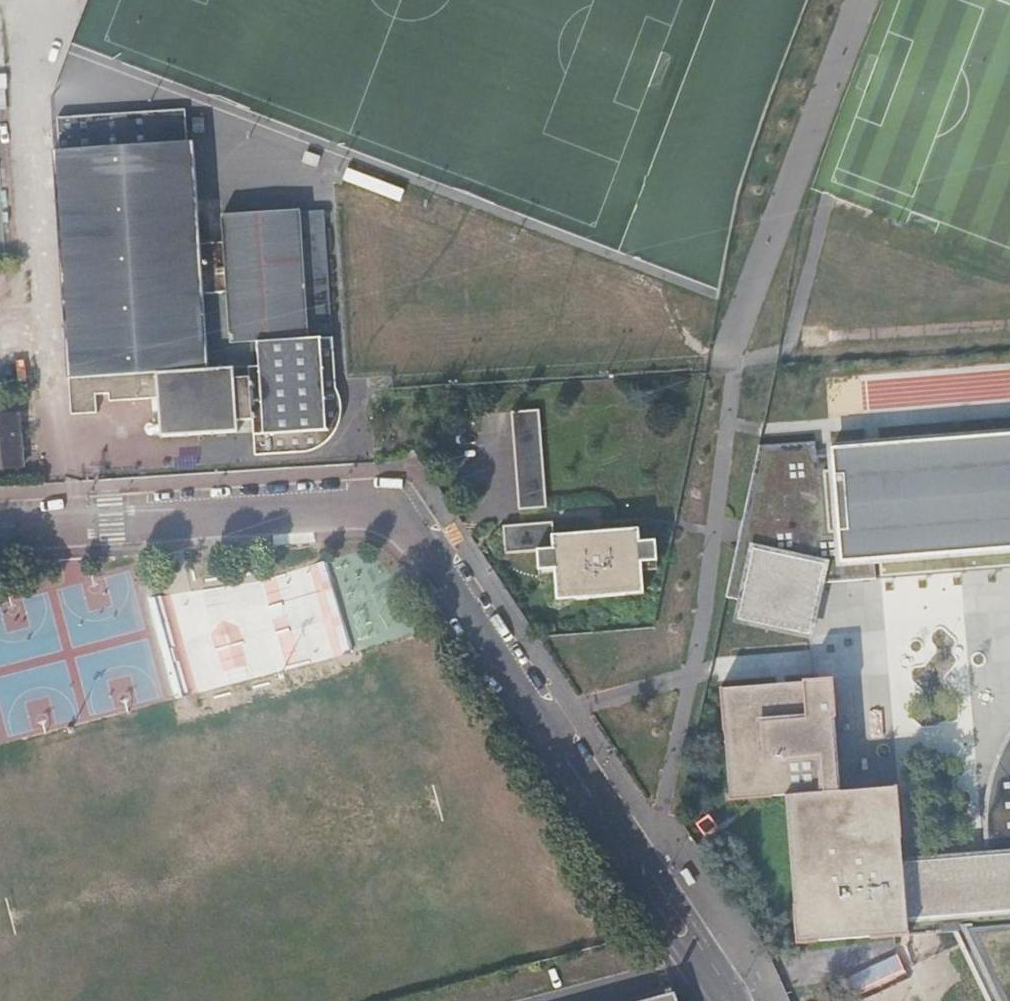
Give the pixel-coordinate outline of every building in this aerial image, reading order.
[(237,435),(253,434),(254,469),(297,467),(308,466),(311,464),(315,463),(319,460),(322,457),(325,453),(326,451),(332,447),(336,444),(343,432),(343,429),(342,422),(340,417),(337,410),(330,228),(306,229),(306,224),(229,227),(230,254),(207,255),(203,155),(196,155),(195,121),(67,127),(68,160),(62,160),(73,425),(98,424),(97,407),(110,406),(110,413),(159,411),(161,451),(237,448),(237,435)] [(518,508),(546,506),(539,409),(511,411),(518,508)] [(0,425),(0,478),(21,477),(17,424),(0,425)] [(758,444),(742,520),(747,521),(742,543),(737,542),(725,596),(740,600),(737,619),(810,635),(822,576),(841,574),(841,580),(876,577),(874,559),(1009,548),(1009,431),(831,446),(831,454),(816,455),(814,439),(758,444)] [(742,520),(737,542),(742,543),(747,521),(742,520)] [(555,599),(643,593),(641,571),(641,561),(656,560),(655,539),(639,540),(638,527),(553,534),(552,521),(502,524),(504,553),(536,550),(537,569),(538,569),(553,568),(553,577),(555,599)] [(641,561),(641,571),(657,570),(656,560),(641,561)] [(538,578),(553,577),(553,568),(538,569),(538,578)] [(902,837),(898,785),(894,785),(895,786),(841,791),(841,783),(840,783),(835,717),(836,717),(833,677),(802,680),(803,682),(723,689),(723,687),(720,687),(729,800),(773,796),(773,795),(785,794),(797,943),(818,941),(818,940),(871,935),(871,937),(910,933),(910,932),(909,916),(904,860),(903,860),(901,837),(902,837)] [(1005,739),(999,750),(994,762),(990,774),(987,787),(985,799),(983,812),(983,825),(984,838),(986,853),(1009,851),(1009,730),(1005,739)] [(986,853),(904,860),(909,916),(946,913),(954,929),(959,939),(1009,925),(1009,851),(986,853)] [(910,932),(954,929),(946,913),(909,916),(910,932)] [(959,939),(989,1000),(1009,1000),(1009,925),(959,939)]
